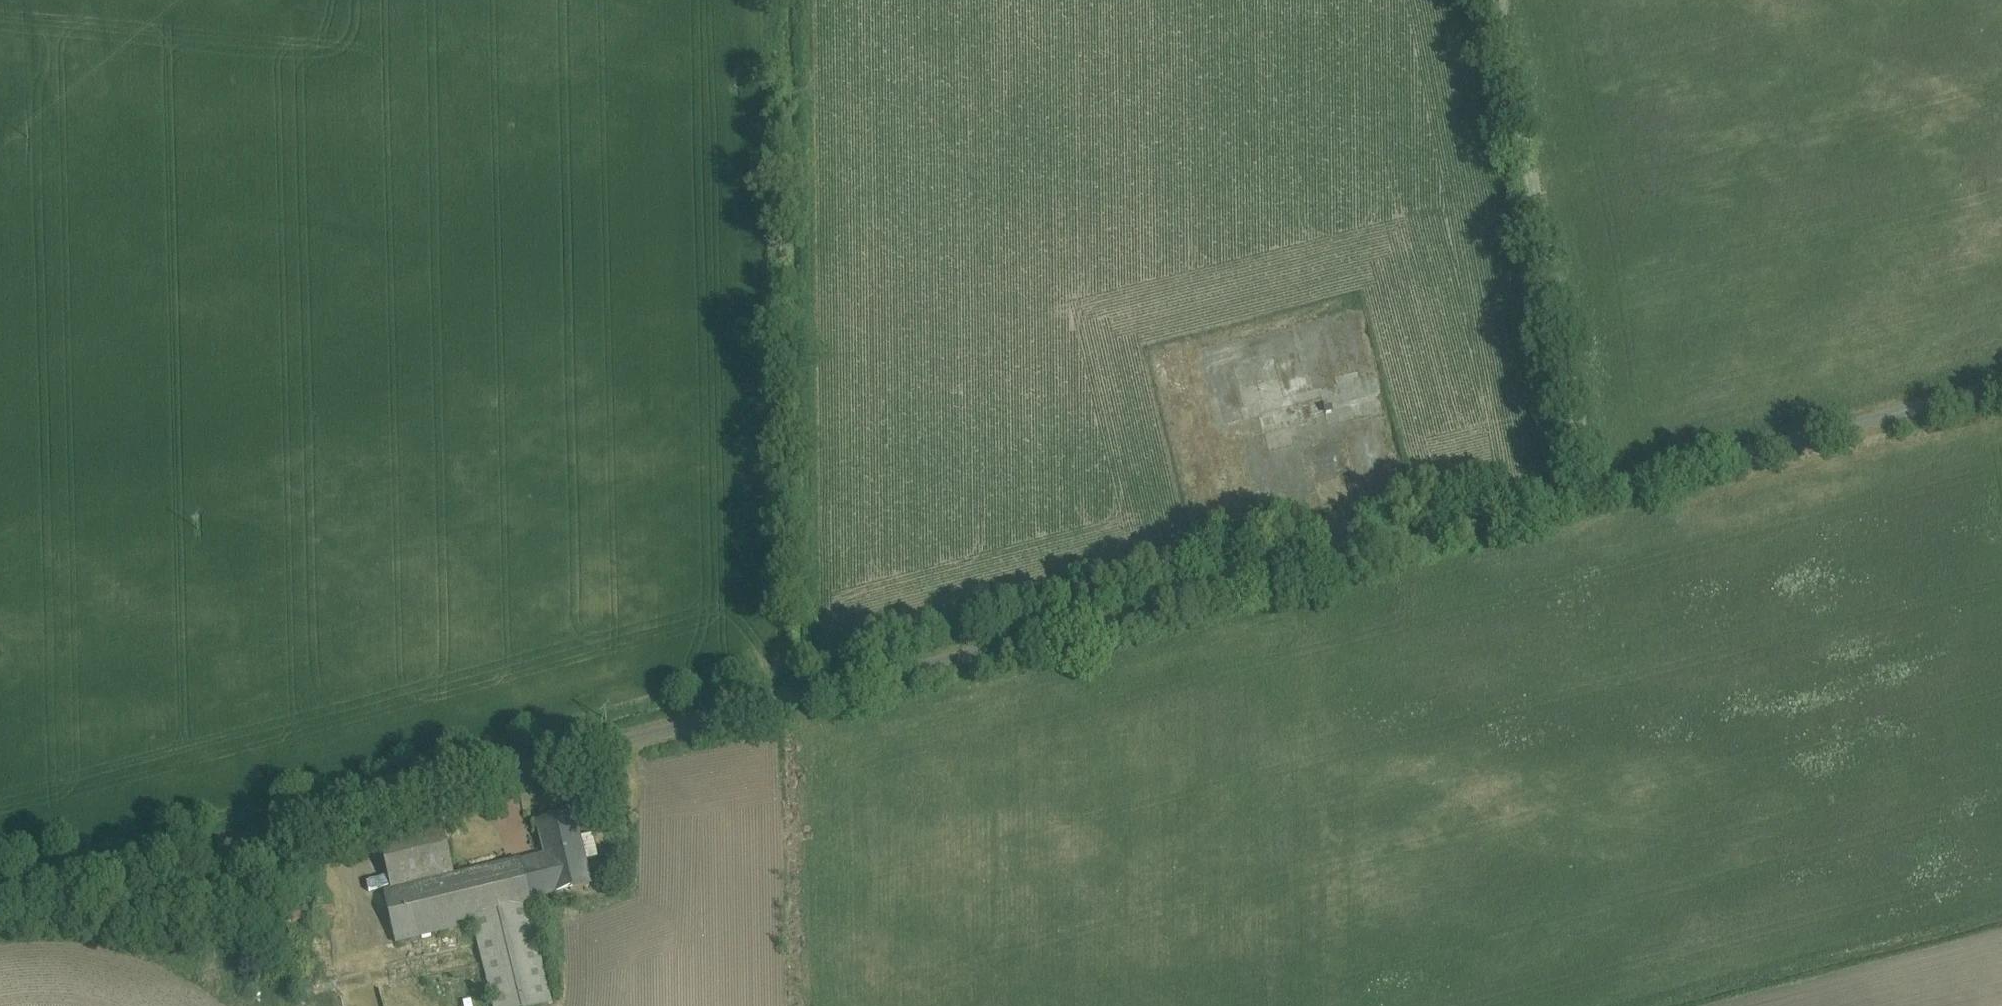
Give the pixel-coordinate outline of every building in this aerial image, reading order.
[(486,1005),(545,1005),(549,1005),(526,910),(562,901),(559,890),(587,884),(571,815),(531,825),(539,857),(450,878),(443,848),(376,863),(383,894),(373,896),(384,943),(467,924),(486,1005)]
